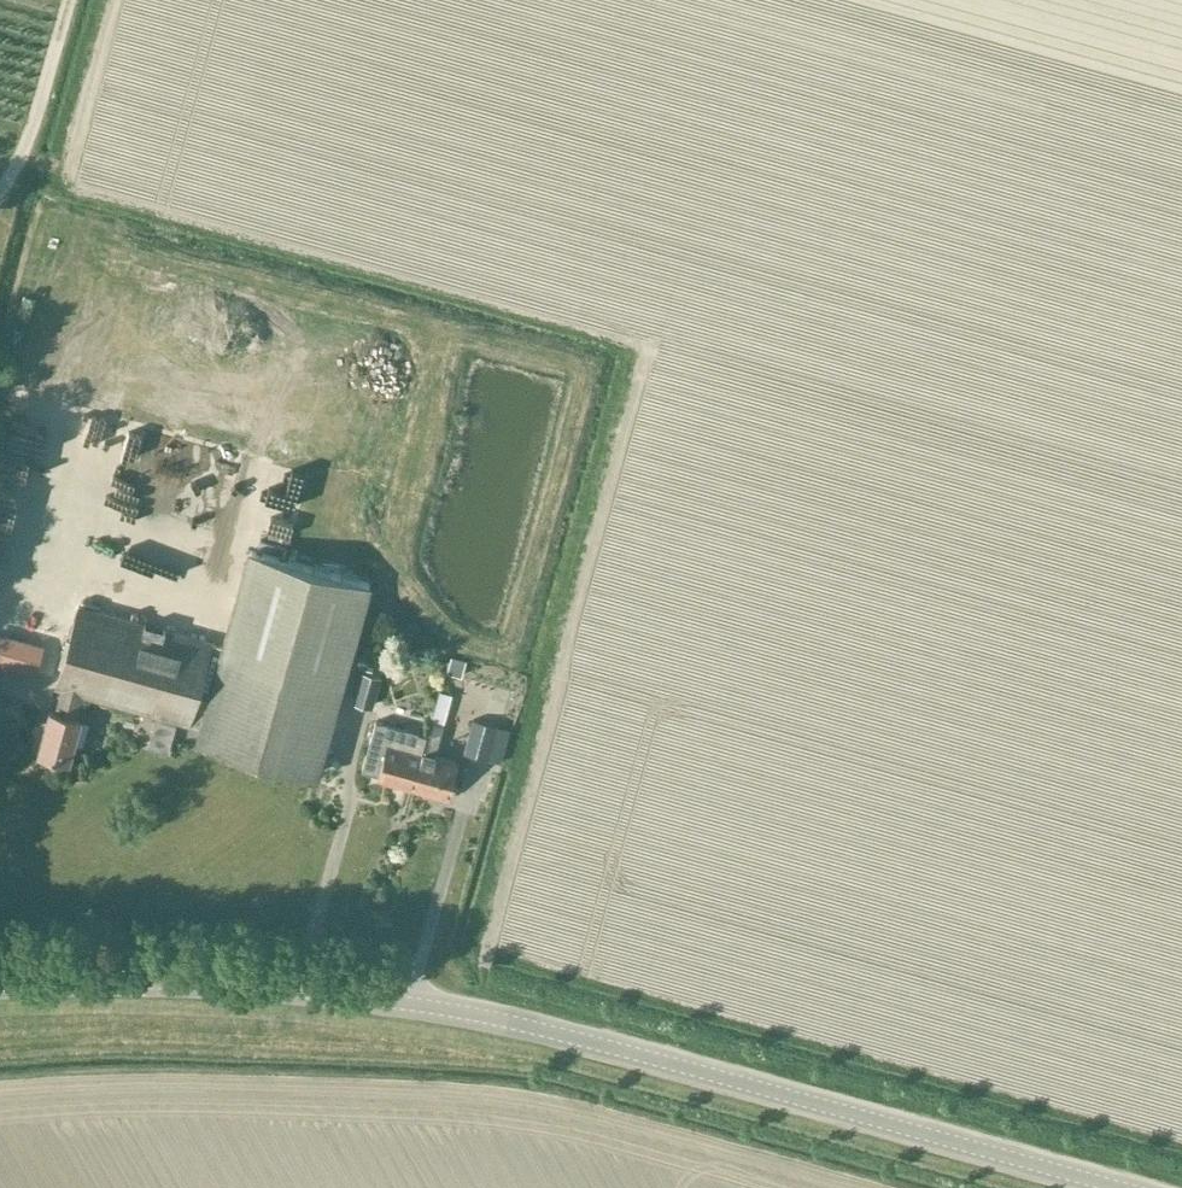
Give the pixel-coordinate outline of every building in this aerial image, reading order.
[(80,693),(200,726),(197,739),(315,771),(367,580),(249,548),(222,645),(77,605),(54,686),(60,688),(54,711),(48,709),(37,752),(67,760),(79,717),(74,716),(80,693)] [(433,755),(441,725),(447,706),(434,703),(425,734),(410,787),(445,797),(455,761),(433,755)] [(472,718),(462,752),(488,759),(489,755),(500,758),(508,728),(472,718)] [(410,787),(425,734),(374,720),(360,769),(377,774),(376,777),(410,787)]
